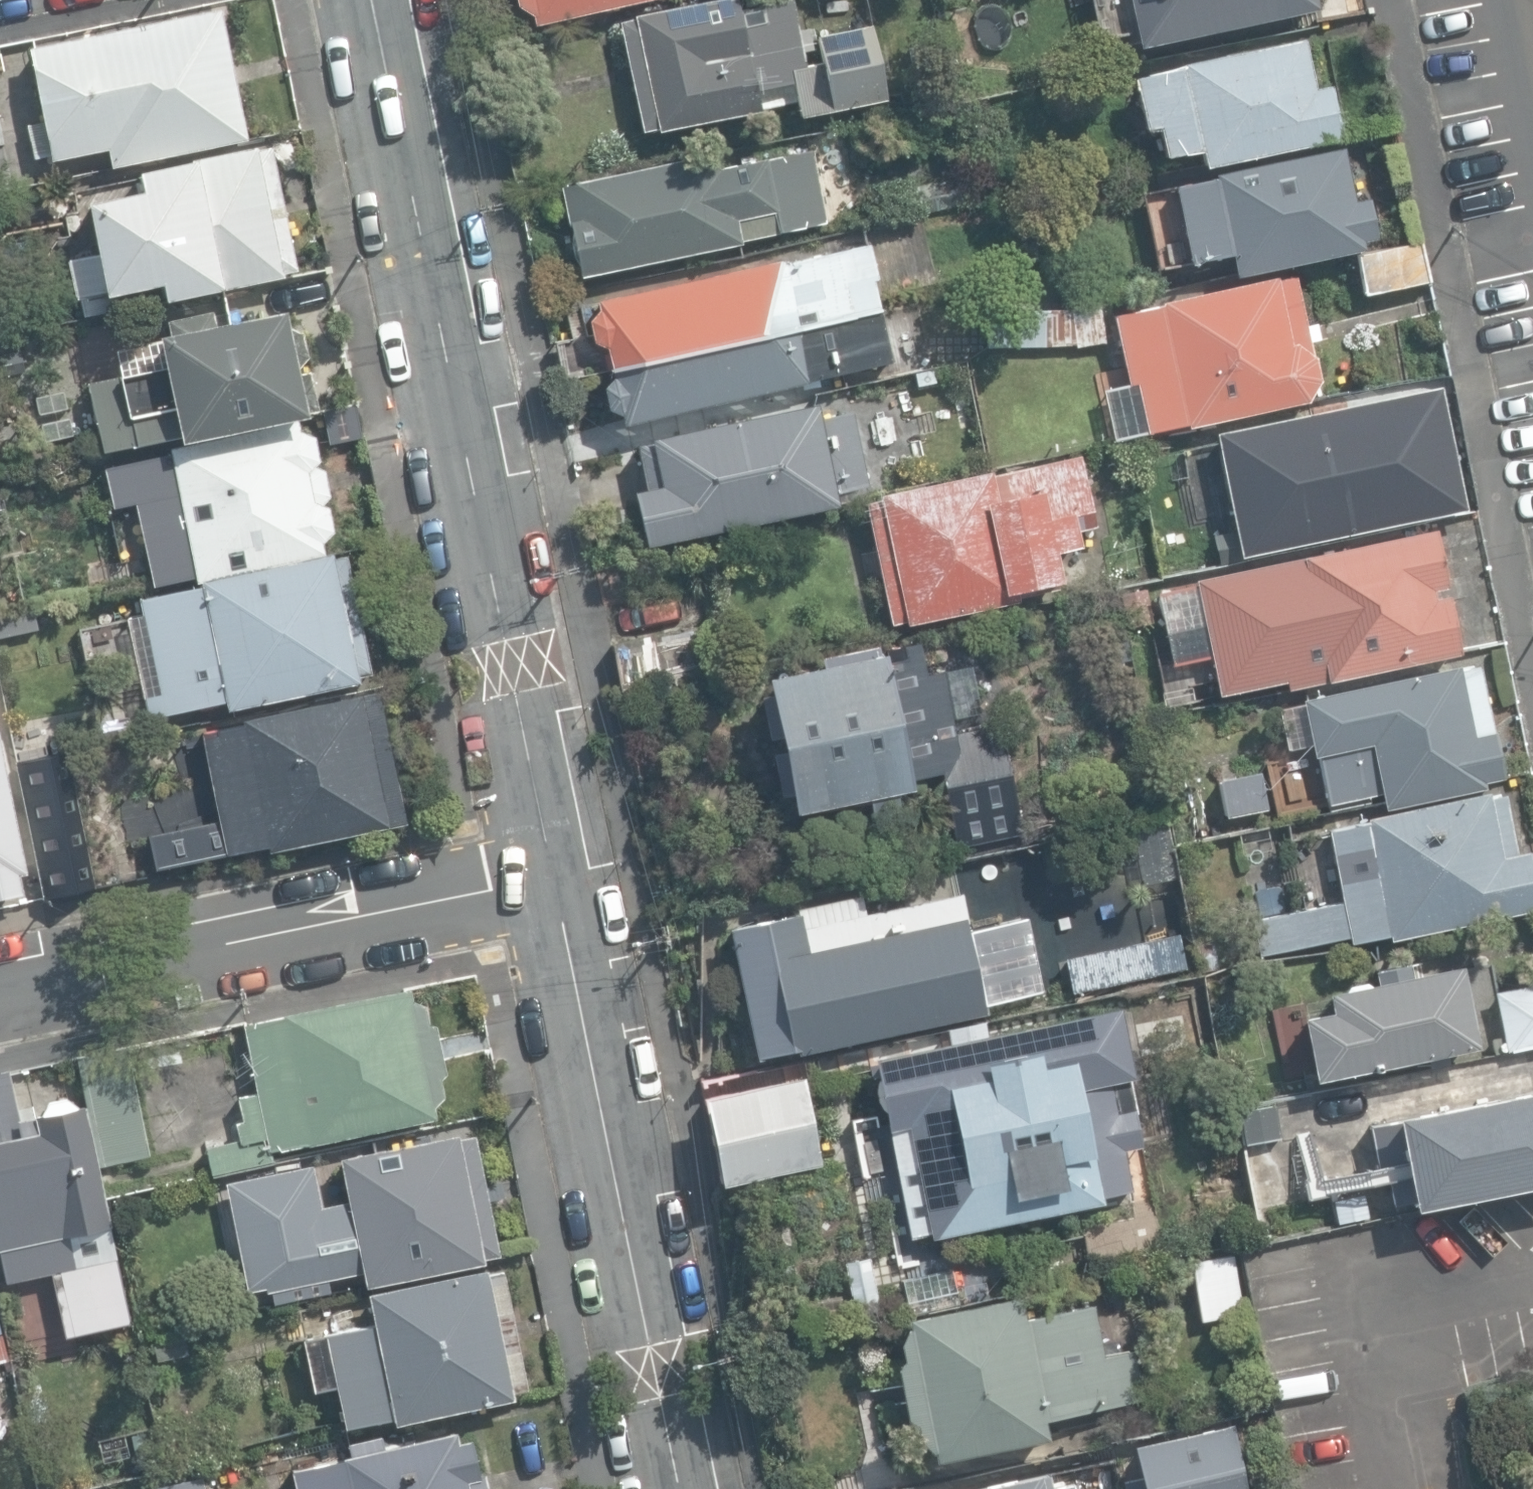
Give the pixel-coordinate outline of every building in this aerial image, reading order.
[(534,24),(642,0),(516,0),(516,5),(532,14),(534,24)] [(643,131),(658,127),(659,130),(797,101),(800,116),(886,99),(872,27),(820,37),(826,64),(805,68),(801,51),(813,49),(809,26),(798,28),(796,16),(743,27),(737,0),(709,0),(635,15),(635,18),(619,20),(643,131)] [(1139,46),(1317,8),(1315,0),(1129,0),(1139,46)] [(110,148),(114,166),(246,138),(219,7),(29,47),(44,120),(29,123),(36,158),(53,154),(54,160),(110,148)] [(1202,149),(1205,165),(1341,139),(1330,83),(1315,86),(1305,38),(1181,62),(1183,67),(1134,77),(1144,130),(1158,127),(1163,156),(1202,149)] [(89,311),(90,316),(129,308),(125,290),(157,283),(161,301),(284,276),(272,220),(279,219),(275,198),(268,200),(256,145),(134,170),(138,191),(87,201),(97,250),(68,256),(76,295),(64,297),(68,315),(89,311)] [(1231,254),(1235,274),(1364,250),(1362,241),(1376,238),(1368,199),(1354,202),(1344,147),(1213,172),(1214,177),(1197,180),(1198,187),(1188,189),(1190,202),(1176,205),(1187,262),(1231,254)] [(561,187),(581,277),(828,222),(811,150),(725,170),(720,151),(561,187)] [(1357,253),(1365,293),(1427,280),(1418,240),(1357,253)] [(882,308),(868,246),(784,264),(783,258),(595,298),(597,308),(588,317),(593,341),(606,348),(611,369),(882,308)] [(1136,383),(1147,433),(1307,398),(1317,378),(1295,277),(1275,281),(1274,275),(1113,314),(1129,385),(1136,383)] [(1008,307),(1009,346),(1070,346),(1105,342),(1100,305),(1077,308),(1008,307)] [(623,423),(893,361),(882,308),(611,369),(612,375),(602,387),(606,406),(620,411),(623,423)] [(85,383),(100,452),(315,407),(307,371),(296,373),(295,368),(306,357),(300,333),(286,326),(283,310),(214,324),(211,311),(165,321),(168,334),(159,336),(165,366),(85,383)] [(550,342),(557,378),(596,371),(589,335),(550,342)] [(23,371),(19,350),(0,354),(0,376),(23,371)] [(1241,555),(1465,508),(1440,386),(1215,433),(1236,533),(1241,555)] [(634,489),(646,545),(838,505),(835,491),(867,484),(851,411),(820,417),(817,403),(636,442),(646,486),(634,489)] [(201,580),(326,553),(323,540),(335,530),(330,503),(321,502),(331,494),(325,468),(315,465),(320,459),(315,434),(294,425),(171,450),(177,480),(134,488),(147,555),(191,547),(197,579),(201,580)] [(865,502),(890,624),(1056,590),(1055,583),(1063,581),(1057,551),(1084,545),(1080,527),(1094,524),(1090,505),(1101,502),(1097,482),(1105,481),(1100,454),(1082,458),(1081,453),(878,495),(879,499),(865,502)] [(1211,655),(1218,688),(1285,673),(1288,683),(1324,675),(1325,680),(1459,651),(1448,597),(1460,594),(1455,576),(1444,578),(1433,527),(1300,556),(1300,560),(1194,583),(1205,634),(1199,636),(1204,656),(1211,655)] [(333,550),(326,553),(201,580),(202,584),(140,597),(160,690),(146,693),(151,719),(227,702),(229,708),(360,680),(359,674),(371,671),(345,554),(334,556),(333,550)] [(1152,621),(1144,588),(1121,593),(1129,627),(1152,621)] [(41,629),(36,606),(0,614),(0,637),(41,629)] [(610,643),(620,694),(724,673),(714,620),(610,643)] [(941,771),(955,846),(1021,834),(1000,721),(956,729),(953,713),(943,715),(934,671),(926,673),(920,640),(882,647),(881,641),(820,653),(822,663),(767,673),(794,810),(866,796),(869,813),(898,807),(895,789),(912,785),(911,777),(941,771)] [(1471,736),(1454,665),(1302,700),(1327,805),(1380,793),(1384,810),(1484,786),(1483,782),(1505,777),(1494,731),(1471,736)] [(148,833),(156,872),(406,820),(379,690),(244,717),(245,722),(203,731),(216,794),(208,795),(213,820),(148,833)] [(23,893),(19,874),(27,872),(0,738),(0,897),(23,893)] [(16,758),(46,900),(96,889),(66,748),(16,758)] [(1218,779),(1226,814),(1264,805),(1258,770),(1218,779)] [(1259,953),(1348,935),(1349,940),(1388,932),(1390,938),(1532,907),(1532,876),(1527,849),(1515,852),(1503,792),(1488,795),(1487,790),(1365,816),(1366,821),(1325,830),(1340,900),(1252,919),(1259,953)] [(730,926),(757,1057),(985,1010),(961,892),(804,925),(801,911),(730,926)] [(1065,956),(1072,990),(1186,966),(1179,933),(1065,956)] [(1300,1015),(1314,1077),(1475,1043),(1458,962),(1409,972),(1407,962),(1373,970),(1375,980),(1366,975),(1349,979),(1346,985),(1324,990),(1328,1008),(1300,1015)] [(1506,1049),(1532,1044),(1532,980),(1493,989),(1506,1049)] [(206,1146),(211,1172),(276,1159),(274,1147),(436,1115),(433,1103),(444,1094),(441,1075),(446,1069),(436,1022),(429,1019),(426,1001),(413,996),(411,988),(285,1012),(286,1014),(245,1022),(258,1090),(238,1094),(243,1119),(237,1121),(241,1140),(206,1146)] [(907,1127),(927,1236),(1101,1204),(1099,1196),(1131,1190),(1123,1148),(1140,1145),(1127,1077),(1136,1075),(1123,1009),(988,1034),(985,1019),(948,1026),(950,1040),(874,1055),(888,1130),(907,1127)] [(84,1059),(108,1164),(150,1155),(125,1049),(84,1059)] [(75,1328),(131,1316),(84,1105),(77,1106),(68,1096),(50,1101),(43,1112),(34,1113),(34,1118),(20,1119),(10,1069),(0,1071),(0,1251),(7,1281),(62,1268),(75,1328)] [(825,1162),(808,1078),(700,1100),(717,1184),(825,1162)] [(1411,1206),(1532,1181),(1532,1087),(1369,1121),(1381,1180),(1389,1179),(1394,1203),(1410,1199),(1411,1206)] [(1274,1099),(1234,1109),(1242,1145),(1283,1136),(1274,1099)] [(457,1137),(456,1132),(340,1155),(350,1202),(320,1208),(311,1166),(228,1182),(250,1288),(265,1285),(266,1289),(362,1270),(366,1285),(485,1261),(484,1257),(498,1254),(474,1133),(457,1137)] [(1331,1198),(1336,1226),(1369,1220),(1364,1192),(1331,1198)] [(1185,1262),(1198,1322),(1244,1313),(1231,1252),(1185,1262)] [(487,1273),(486,1269),(368,1292),(374,1323),(303,1337),(314,1391),(336,1387),(344,1426),(393,1417),(395,1423),(514,1399),(513,1392),(526,1389),(503,1270),(487,1273)] [(932,1449),(933,1456),(1047,1434),(1044,1417),(1142,1398),(1133,1348),(1103,1354),(1093,1302),(1024,1315),(1020,1293),(907,1314),(908,1323),(905,1325),(898,1342),(903,1356),(896,1365),(905,1417),(914,1422),(916,1437),(932,1449)] [(9,1360),(0,1317),(0,1362),(9,1360)] [(1129,1442),(1134,1473),(1124,1475),(1126,1488),(1251,1488),(1238,1422),(1129,1442)] [(292,1467),(297,1488),(484,1488),(471,1436),(456,1439),(454,1429),(385,1446),(382,1432),(346,1441),(349,1453),(292,1467)] [(137,1465),(160,1460),(153,1430),(131,1435),(137,1465)] [(1074,1482),(1050,1487),(1046,1471),(1035,1474),(1034,1469),(947,1488),(1075,1488),(1074,1482)] [(199,1474),(148,1486),(148,1488),(202,1488),(199,1474)]
